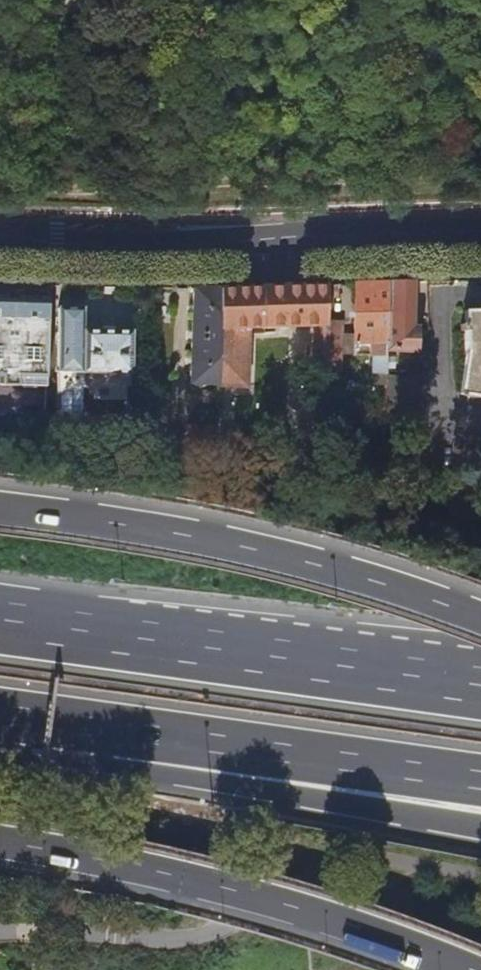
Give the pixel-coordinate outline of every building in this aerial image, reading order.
[(387,350),(389,285),(357,286),(355,356),(375,356),(375,374),(386,375),(387,350)] [(411,330),(413,285),(389,285),(387,350),(416,352),(417,330),(411,330)] [(308,371),(324,371),(326,323),(327,298),(327,287),(222,290),(218,386),(245,386),(247,348),(252,348),(252,328),(262,328),(262,334),(267,334),(267,328),(315,327),(314,348),(309,348),(308,371)] [(338,294),(338,287),(327,287),(327,298),(335,298),(338,294)] [(192,385),(218,386),(222,290),(195,290),(192,385)] [(47,381),(50,302),(0,301),(0,380),(47,381)] [(86,311),(60,310),(58,398),(88,389),(84,384),(85,374),(86,332),(86,311)] [(457,396),(480,400),(480,314),(466,314),(466,327),(462,327),(462,333),(466,333),(466,343),(464,364),(457,396)] [(326,323),(324,371),(337,372),(338,348),(341,348),(342,323),(326,323)] [(85,374),(132,376),(134,334),(86,332),(85,374)] [(385,389),(386,378),(386,375),(375,374),(374,388),(385,389)] [(385,389),(383,437),(416,438),(419,379),(386,378),(385,389)] [(151,383),(150,404),(170,404),(171,384),(151,383)] [(207,404),(218,405),(218,392),(207,392),(207,404)] [(232,448),(234,413),(221,413),(220,447),(232,448)] [(279,446),(263,445),(263,457),(279,458),(279,446)]
